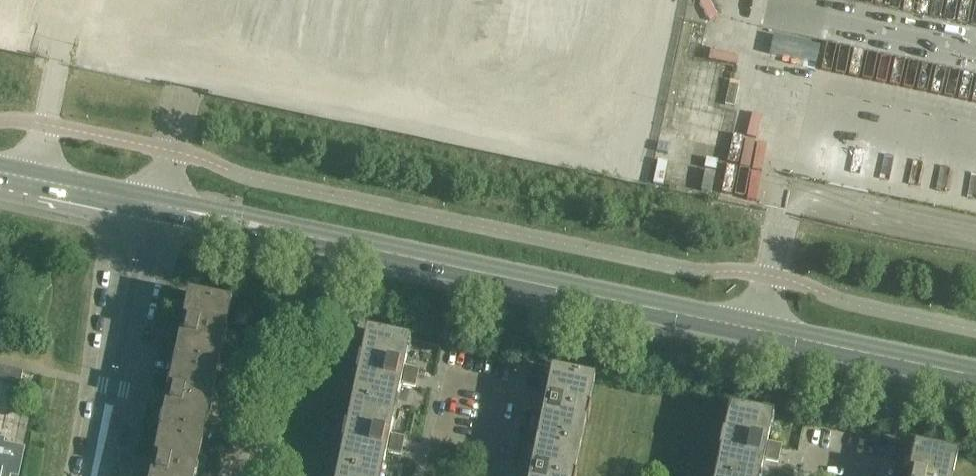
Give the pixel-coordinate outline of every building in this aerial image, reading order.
[(189,295),(177,354),(175,361),(218,370),(232,304),(189,295)] [(404,368),(410,341),(368,332),(362,360),(360,359),(357,375),(359,376),(354,397),(397,406),(401,385),(415,388),(419,371),(404,368)] [(175,361),(166,405),(161,429),(203,438),(218,370),(175,361)] [(0,367),(0,378),(21,383),(23,372),(0,367)] [(594,379),(552,371),(547,398),(533,395),(529,411),(543,414),(538,438),(581,446),(594,379)] [(405,439),(404,439),(390,436),(397,406),(354,397),(348,428),(346,427),(343,443),(345,444),(340,467),(382,475),(387,453),(401,456),(405,439)] [(781,448),(781,447),(767,444),(773,417),(730,407),(724,434),(722,434),(719,450),(721,451),(715,475),(759,475),(763,460),(777,464),(781,448)] [(151,475),(195,475),(203,438),(161,429),(151,475)] [(532,466),(519,463),(516,475),(574,475),(581,446),(538,438),(532,466)] [(25,449),(0,444),(0,475),(20,475),(25,449)] [(957,456),(915,447),(910,473),(895,470),(894,475),(953,475),(957,456)] [(382,475),(340,467),(338,475),(382,475)]
